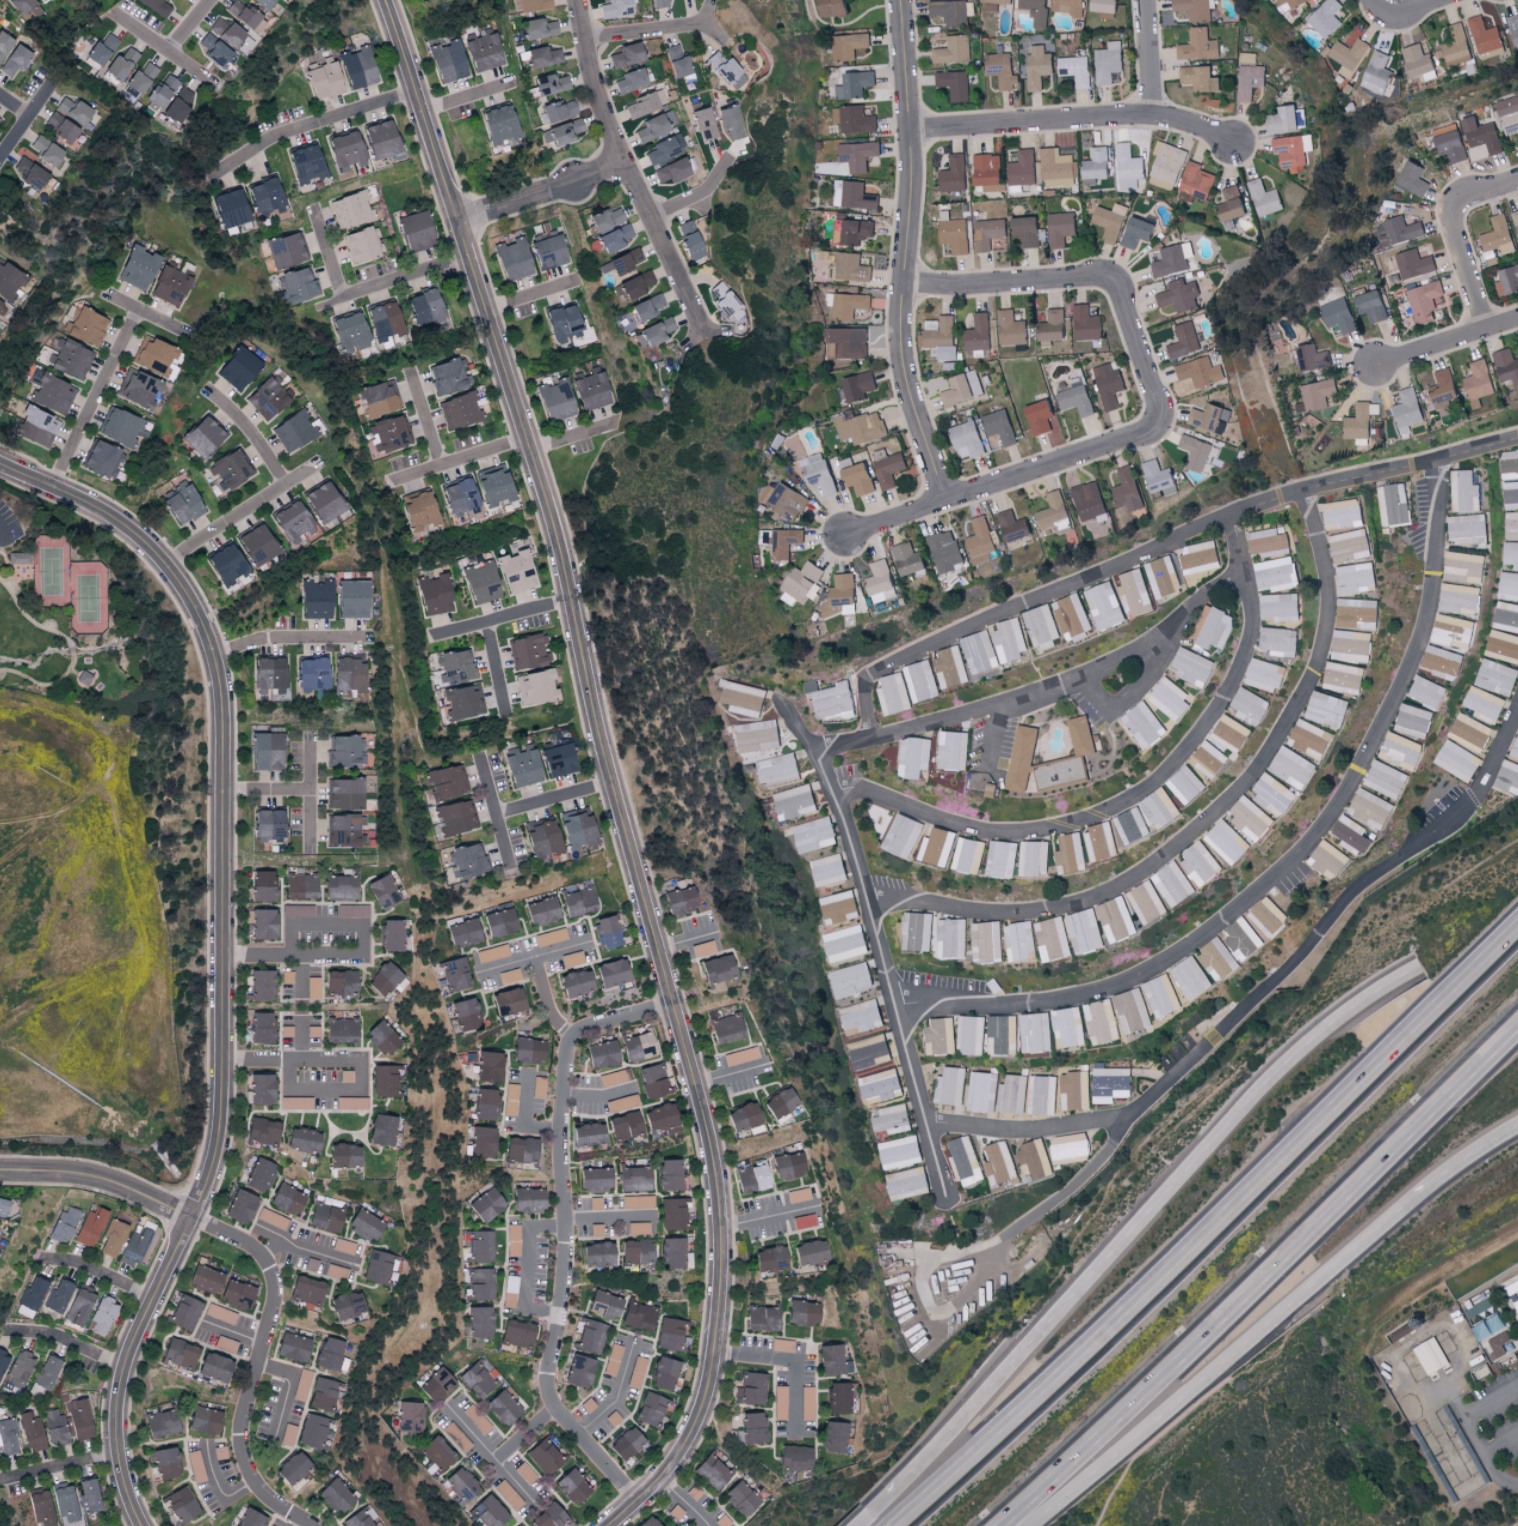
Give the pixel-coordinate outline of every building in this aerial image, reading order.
[(22,18),(34,9),(39,15),(42,12),(32,0),(8,0),(22,18)] [(164,19),(171,8),(162,2),(164,0),(136,0),(136,1),(164,19)] [(258,34),(266,21),(235,0),(233,0),(225,12),(258,34)] [(267,11),(275,0),(251,0),(267,11)] [(552,9),(551,0),(518,0),(519,13),(552,9)] [(631,17),(631,4),(635,4),(635,0),(609,0),(610,4),(600,5),(600,18),(631,17)] [(654,9),(668,6),(667,0),(653,0),(654,9)] [(824,19),(849,12),(846,0),(820,0),(824,19)] [(969,23),(968,0),(935,0),(931,0),(931,15),(947,14),(948,24),(969,23)] [(1032,16),(1036,16),(1035,28),(1048,29),(1049,0),(1021,0),(1021,7),(1033,8),(1032,16)] [(1054,13),(1085,14),(1086,0),(1054,0),(1054,13)] [(1119,11),(1120,0),(1094,0),(1093,10),(1119,11)] [(1191,21),(1212,20),(1212,2),(1216,2),(1216,0),(1174,0),(1174,9),(1190,9),(1191,21)] [(1284,11),(1309,0),(1279,0),(1284,11)] [(1344,22),(1336,13),(1345,6),(1339,0),(1327,0),(1308,18),(1327,39),(1344,22)] [(1469,17),(1482,59),(1507,51),(1499,25),(1487,29),(1483,13),(1469,17)] [(1509,15),(1517,46),(1517,13),(1509,15)] [(243,56),(254,43),(219,15),(209,29),(243,56)] [(522,21),(524,39),(558,36),(556,21),(545,23),(545,19),(522,21)] [(1450,70),(1471,65),(1470,63),(1475,62),(1464,21),(1448,25),(1453,40),(1443,43),(1450,70)] [(1191,26),(1192,43),(1178,43),(1179,58),(1221,56),(1220,38),(1210,39),(1209,25),(1191,26)] [(464,42),(474,74),(504,64),(492,27),(479,31),(481,37),(464,42)] [(14,41),(0,32),(0,63),(14,41)] [(85,57),(100,68),(119,41),(108,33),(100,43),(97,40),(85,57)] [(205,56),(222,69),(233,53),(206,33),(199,43),(209,51),(205,56)] [(834,35),(835,59),(864,57),(864,47),(871,47),(871,33),(834,35)] [(972,60),(971,34),(948,34),(949,47),(934,47),(934,61),(972,60)] [(1370,42),(1358,37),(1353,47),(1337,39),(1329,56),(1343,63),(1338,72),(1352,79),(1370,42)] [(439,84),(468,76),(458,38),(448,41),(448,43),(429,48),(439,84)] [(1109,48),(1096,48),(1098,84),(1114,83),(1113,71),(1124,70),(1123,39),(1109,40),(1109,48)] [(1404,47),(1414,79),(1427,75),(1428,80),(1440,76),(1432,51),(1425,54),(1422,42),(1404,47)] [(621,53),(609,55),(611,68),(644,62),(640,43),(620,46),(621,53)] [(1028,53),(1029,91),(1044,90),(1043,74),(1055,73),(1054,52),(1046,52),(1046,43),(1032,44),(1032,52),(1028,53)] [(22,72),(31,52),(14,44),(0,72),(12,78),(16,69),(22,72)] [(693,79),(687,55),(681,57),(678,44),(665,48),(673,79),(684,76),(685,82),(693,79)] [(563,63),(560,49),(549,51),(548,46),(525,51),(529,70),(563,63)] [(116,54),(104,72),(121,83),(139,54),(128,47),(121,57),(116,54)] [(349,90),(378,83),(369,47),(340,54),(349,90)] [(1392,54),(1376,48),(1362,84),(1387,95),(1396,71),(1387,67),(1392,54)] [(734,91),(748,79),(728,57),(724,61),(715,52),(706,60),(734,91)] [(987,52),(988,74),(1000,73),(1001,89),(1018,89),(1018,74),(1014,74),(1013,52),(987,52)] [(1060,75),(1077,74),(1077,88),(1091,87),(1090,55),(1060,56),(1060,75)] [(159,70),(145,60),(126,85),(140,96),(159,70)] [(344,92),(335,62),(305,71),(314,101),(344,92)] [(1266,64),(1241,63),(1239,101),(1253,101),(1254,86),(1266,86),(1266,64)] [(1222,76),(1213,77),(1213,65),(1181,66),(1182,83),(1195,82),(1195,91),(1222,90),(1222,76)] [(648,85),(642,67),(621,74),(623,79),(614,82),(618,95),(648,85)] [(865,97),(864,86),(876,85),(876,70),(845,72),(846,85),(837,85),(838,98),(865,97)] [(937,86),(952,85),(953,101),(970,101),(969,70),(937,71),(937,86)] [(570,90),(567,76),(556,79),(555,73),(533,78),(538,97),(570,90)] [(163,109),(178,81),(167,74),(160,87),(154,84),(146,100),(163,109)] [(196,95),(181,86),(162,116),(178,126),(196,95)] [(629,120),(668,104),(661,88),(636,98),(637,101),(624,107),(629,120)] [(1517,131),(1517,95),(1497,101),(1506,134),(1517,131)] [(93,112),(76,100),(73,104),(63,97),(55,109),(83,128),(93,112)] [(541,106),(545,122),(577,115),(574,100),(561,103),(560,102),(541,106)] [(1267,114),(1269,133),(1309,129),(1306,108),(1299,109),(1298,103),(1279,105),(1279,112),(1267,114)] [(489,146),(500,143),(500,142),(519,138),(511,105),(482,112),(489,146)] [(745,137),(736,105),(717,110),(722,131),(728,129),(731,141),(745,137)] [(878,114),(865,115),(865,105),(834,105),(835,122),(843,122),(843,131),(878,130),(878,114)] [(691,112),(696,132),(701,131),(703,141),(717,137),(709,107),(691,112)] [(639,144),(670,132),(667,124),(675,120),(671,110),(643,120),(645,127),(634,131),(639,144)] [(45,124),(57,131),(54,136),(69,146),(79,129),(51,112),(45,124)] [(1462,119),(1471,147),(1486,142),(1490,155),(1504,151),(1495,121),(1479,126),(1476,115),(1462,119)] [(552,140),(555,147),(576,140),(574,134),(584,131),(580,119),(540,132),(544,143),(552,140)] [(363,128),(372,161),(400,153),(392,120),(363,128)] [(1434,128),(1440,154),(1448,152),(1450,163),(1467,159),(1459,123),(1434,128)] [(348,171),(347,167),(365,163),(358,131),(328,138),(337,174),(348,171)] [(1316,149),(1314,133),(1274,138),(1276,153),(1281,152),(1283,168),(1293,167),(1294,173),(1302,172),(1302,166),(1309,165),(1307,150),(1316,149)] [(645,153),(649,164),(686,151),(679,134),(652,143),(655,150),(645,153)] [(30,146),(41,153),(38,157),(53,168),(64,152),(38,135),(30,146)] [(1189,150),(1159,139),(1154,153),(1159,154),(1150,181),(1175,190),(1189,150)] [(882,155),(882,141),(840,142),(840,161),(851,161),(851,173),(869,173),(868,155),(882,155)] [(1145,176),(1145,156),(1133,156),(1132,141),(1118,142),(1120,188),(1139,188),(1139,177),(1145,176)] [(296,185),(325,177),(315,144),(287,153),(296,185)] [(1110,177),(1109,145),(1093,146),(1093,159),(1084,159),(1084,177),(1110,177)] [(1036,183),(1035,147),(1020,148),(1020,161),(1010,161),(1010,184),(1036,183)] [(1043,147),(1044,185),(1078,184),(1077,154),(1061,154),(1061,147),(1043,147)] [(941,169),(941,190),(967,189),(966,152),(952,153),(952,169),(941,169)] [(1003,188),(1003,153),(976,154),(976,189),(1003,188)] [(13,168),(25,175),(20,181),(38,192),(49,175),(20,157),(13,168)] [(658,183),(670,178),(672,183),(691,175),(683,157),(653,170),(658,183)] [(1217,175),(1202,169),(1204,164),(1191,159),(1179,188),(1208,199),(1217,175)] [(1431,182),(1421,178),(1425,167),(1408,159),(1398,184),(1425,195),(1431,182)] [(1285,209),(1279,188),(1267,191),(1263,177),(1250,180),(1259,216),(1285,209)] [(285,211),(275,178),(246,187),(255,215),(275,209),(276,214),(285,211)] [(866,180),(836,179),(835,206),(880,207),(880,194),(865,193),(866,180)] [(1223,189),(1227,201),(1218,204),(1224,222),(1249,214),(1238,183),(1223,189)] [(221,230),(249,222),(240,189),(212,197),(221,230)] [(332,200),(340,230),(372,220),(366,200),(368,199),(366,190),(332,200)] [(1129,205),(1116,202),(1114,209),(1098,205),(1093,222),(1107,226),(1103,240),(1118,244),(1129,205)] [(588,216),(595,234),(624,222),(618,208),(610,212),(608,208),(588,216)] [(968,218),(951,219),(950,209),(941,210),(942,243),(954,243),(954,254),(969,254),(968,218)] [(398,218),(407,253),(434,247),(426,211),(398,218)] [(1067,247),(1067,235),(1077,235),(1076,211),(1049,212),(1051,248),(1067,247)] [(1426,234),(1422,220),(1407,225),(1403,214),(1383,220),(1387,233),(1380,236),(1383,248),(1426,234)] [(1137,249),(1140,237),(1151,241),(1157,223),(1132,215),(1123,244),(1137,249)] [(1013,217),(1014,236),(1021,236),(1022,248),(1041,247),(1039,216),(1013,217)] [(876,220),(836,218),(835,244),(865,245),(865,235),(875,236),(876,220)] [(978,252),(992,251),(992,237),(1009,237),(1008,218),(977,219),(978,252)] [(705,256),(690,220),(677,225),(683,241),(681,242),(690,262),(705,256)] [(603,255),(626,247),(623,240),(632,237),(628,225),(596,236),(603,255)] [(345,234),(353,265),(383,256),(375,226),(345,234)] [(566,264),(559,230),(530,236),(538,270),(566,264)] [(309,261),(301,232),(265,243),(273,271),(309,261)] [(503,282),(533,275),(524,236),(512,239),(514,244),(504,246),(503,243),(495,245),(503,282)] [(1163,259),(1152,262),(1155,277),(1190,270),(1184,243),(1161,248),(1163,259)] [(161,258),(132,245),(117,279),(146,292),(161,258)] [(1403,280),(1438,269),(1433,254),(1421,258),(1417,247),(1396,254),(1403,280)] [(614,277),(634,270),(632,264),(642,261),(638,249),(607,260),(614,277)] [(873,265),(862,265),(862,252),(838,251),(837,279),(873,280),(873,265)] [(28,279),(1,259),(0,260),(0,297),(9,304),(28,279)] [(151,294),(179,306),(191,278),(174,270),(176,265),(166,260),(151,294)] [(1503,280),(1497,281),(1500,296),(1517,292),(1517,264),(1500,268),(1503,280)] [(319,295),(310,266),(280,275),(285,291),(274,294),(279,308),(319,295)] [(625,302),(646,295),(643,287),(654,283),(650,271),(618,282),(625,302)] [(1179,313),(1200,308),(1197,296),(1201,295),(1197,280),(1186,283),(1185,278),(1169,282),(1171,290),(1156,293),(1160,307),(1176,303),(1179,313)] [(1408,288),(1417,324),(1436,320),(1433,310),(1436,309),(1433,297),(1445,294),(1442,280),(1408,288)] [(711,289),(718,298),(712,303),(730,324),(746,312),(721,281),(711,289)] [(1361,314),(1368,312),(1372,324),(1389,318),(1380,289),(1356,297),(1361,314)] [(407,297),(413,326),(443,320),(437,290),(407,297)] [(834,305),(834,319),(855,320),(856,308),(872,309),(872,294),(828,292),(828,305),(834,305)] [(629,306),(637,324),(658,315),(655,310),(665,305),(660,293),(629,306)] [(1340,324),(1344,335),(1358,330),(1346,297),(1321,305),(1329,328),(1340,324)] [(386,342),(385,339),(403,335),(396,302),(367,309),(374,344),(386,342)] [(545,312),(555,346),(566,342),(564,338),(581,333),(573,304),(545,312)] [(1090,304),(1075,304),(1076,339),(1103,339),(1103,315),(1090,315),(1090,304)] [(1065,307),(1049,308),(1049,321),(1040,322),(1041,346),(1054,346),(1054,341),(1066,340),(1065,307)] [(108,319),(79,308),(72,325),(66,322),(62,333),(97,347),(108,319)] [(1000,309),(1001,344),(1028,343),(1027,320),(1015,320),(1015,308),(1000,309)] [(975,312),(976,328),(965,328),(966,350),(975,350),(975,356),(985,355),(985,349),(991,349),(990,311),(975,312)] [(330,320),(341,356),(354,352),(354,351),(370,346),(359,312),(330,320)] [(955,315),(941,315),(941,319),(927,319),(927,332),(920,332),(920,346),(944,346),(944,356),(955,356),(955,315)] [(633,333),(640,350),(667,339),(665,334),(675,330),(670,318),(633,333)] [(1181,341),(1168,345),(1172,359),(1202,350),(1194,320),(1176,325),(1181,341)] [(868,327),(829,328),(829,342),(838,342),(838,357),(869,357),(868,327)] [(144,336),(132,364),(171,380),(176,368),(177,368),(184,353),(144,336)] [(94,352),(61,339),(55,355),(50,353),(45,366),(83,381),(94,352)] [(1298,346),(1302,371),(1333,366),(1330,350),(1318,352),(1316,343),(1298,346)] [(263,365),(240,345),(216,373),(239,393),(263,365)] [(1503,383),(1515,379),(1517,387),(1517,358),(1516,359),(1512,346),(1494,352),(1503,383)] [(1176,365),(1180,380),(1193,376),(1196,387),(1227,378),(1223,364),(1213,367),(1210,355),(1176,365)] [(430,366),(438,396),(472,387),(464,357),(430,366)] [(1496,392),(1487,357),(1471,361),(1475,374),(1464,377),(1470,399),(1496,392)] [(1126,388),(1120,369),(1112,371),(1110,362),(1093,367),(1106,412),(1120,408),(1116,392),(1126,388)] [(610,405),(601,366),(589,369),(590,373),(572,377),(580,412),(610,405)] [(1435,371),(1439,383),(1430,386),(1436,406),(1461,398),(1451,366),(1435,371)] [(116,396),(150,411),(161,383),(127,369),(116,396)] [(941,392),(946,407),(985,394),(977,369),(950,378),(953,388),(941,392)] [(867,391),(878,388),(874,371),(844,377),(850,403),(869,398),(867,391)] [(64,416),(76,388),(42,374),(30,402),(64,416)] [(245,399),(266,422),(293,398),(272,375),(245,399)] [(1057,392),(1063,410),(1079,405),(1082,417),(1096,413),(1084,375),(1071,379),(1073,388),(1057,392)] [(1302,385),(1307,411),(1329,406),(1327,395),(1339,392),(1336,377),(1302,385)] [(357,390),(365,419),(401,409),(393,380),(357,390)] [(575,416),(567,381),(537,388),(545,422),(575,416)] [(1400,389),(1404,402),(1393,405),(1403,440),(1414,437),(1411,424),(1426,420),(1416,385),(1400,389)] [(439,402),(448,431),(482,421),(476,400),(474,392),(439,402)] [(1050,418),(1056,416),(1050,398),(1026,407),(1035,436),(1054,430),(1050,418)] [(1192,406),(1189,424),(1228,432),(1233,408),(1208,403),(1206,410),(1192,406)] [(48,449),(60,421),(26,406),(14,434),(48,449)] [(982,416),(989,436),(1001,432),(1005,447),(1018,443),(1008,408),(982,416)] [(100,436),(131,446),(135,434),(143,437),(148,421),(108,409),(100,436)] [(850,419),(848,413),(835,417),(842,440),(853,437),(855,444),(888,435),(881,409),(850,419)] [(274,424),(284,451),(319,437),(314,425),(311,427),(304,412),(274,424)] [(203,459),(226,434),(206,414),(182,439),(203,459)] [(367,425),(369,435),(375,434),(380,453),(412,445),(404,415),(367,425)] [(961,460),(986,453),(976,419),(951,427),(961,460)] [(1214,444),(1184,432),(1179,446),(1192,451),(1187,466),(1204,472),(1214,444)] [(111,478),(124,452),(94,439),(82,465),(111,478)] [(254,475),(241,447),(210,461),(223,489),(254,475)] [(884,490),(898,486),(894,472),(909,468),(904,451),(888,455),(886,448),(873,451),(884,490)] [(1517,477),(1517,449),(1501,450),(1502,478),(1517,477)] [(838,493),(826,451),(800,458),(808,486),(821,482),(825,497),(838,493)] [(847,486),(855,484),(858,496),(876,491),(868,461),(854,465),(852,456),(840,459),(847,486)] [(1152,493),(1166,490),(1167,493),(1179,491),(1173,467),(1162,469),(1159,458),(1144,461),(1152,493)] [(1118,468),(1123,483),(1113,486),(1119,507),(1129,504),(1131,510),(1145,506),(1133,464),(1118,468)] [(476,472),(479,482),(478,482),(485,506),(514,498),(507,473),(500,475),(497,466),(476,472)] [(1452,469),(1453,510),(1483,509),(1482,482),(1475,483),(1475,468),(1452,469)] [(441,486),(450,516),(470,510),(471,513),(481,511),(470,477),(441,486)] [(318,523),(344,511),(330,480),(304,492),(318,523)] [(1110,517),(1099,480),(1073,487),(1082,521),(1099,516),(1100,520),(1110,517)] [(1504,480),(1505,508),(1517,508),(1517,480),(1504,480)] [(811,499),(781,481),(777,487),(770,483),(761,499),(774,508),(770,514),(780,521),(786,512),(796,518),(801,509),(804,511),(811,499)] [(1378,485),(1383,525),(1412,522),(1407,481),(1378,485)] [(178,526),(205,511),(189,482),(162,497),(178,526)] [(1071,517),(1061,487),(1047,492),(1052,506),(1037,511),(1042,526),(1071,517)] [(401,500),(410,530),(439,522),(430,491),(401,500)] [(1324,501),(1327,528),(1365,524),(1362,497),(1324,501)] [(273,512),(290,546),(301,541),(299,537),(314,529),(299,499),(273,512)] [(999,512),(1008,541),(1033,533),(1027,516),(1017,519),(1013,507),(999,512)] [(1506,539),(1517,539),(1517,511),(1506,511),(1506,539)] [(972,517),(977,533),(967,536),(975,563),(993,558),(991,551),(998,549),(986,513),(972,517)] [(1451,537),(1460,536),(1461,542),(1489,541),(1488,513),(1450,514),(1451,537)] [(236,538),(256,567),(280,550),(260,522),(236,538)] [(1249,530),(1252,553),(1262,551),(1263,556),(1293,552),(1290,531),(1280,532),(1279,526),(1249,530)] [(940,573),(965,565),(954,527),(929,534),(940,573)] [(805,528),(773,528),(772,558),(791,558),(791,542),(805,542),(805,528)] [(1331,533),(1335,561),(1373,556),(1369,528),(1331,533)] [(1180,546),(1187,574),(1223,565),(1217,538),(1180,546)] [(893,545),(904,575),(928,566),(922,549),(916,552),(911,539),(893,545)] [(1504,541),(1504,563),(1515,563),(1515,569),(1517,569),(1517,541),(1504,541)] [(248,569),(231,542),(205,558),(223,585),(248,569)] [(496,559),(508,594),(537,585),(525,548),(515,551),(515,552),(496,559)] [(1487,554),(1448,550),(1445,580),(1484,584),(1487,554)] [(31,563),(31,552),(9,553),(9,564),(31,563)] [(1145,563),(1158,598),(1185,588),(1172,553),(1145,563)] [(1259,586),(1273,585),(1273,589),(1300,586),(1297,555),(1256,560),(1259,586)] [(874,602),(898,595),(887,557),(872,561),(876,574),(867,577),(874,602)] [(808,594),(814,598),(822,586),(817,582),(826,569),(810,558),(802,569),(796,565),(781,587),(803,601),(808,594)] [(471,604),(500,598),(493,561),(463,566),(471,604)] [(1338,564),(1341,592),(1378,589),(1376,561),(1338,564)] [(1131,617),(1156,609),(1142,566),(1120,573),(1124,584),(1121,585),(1131,617)] [(1517,600),(1517,572),(1502,569),(1498,597),(1517,600)] [(835,572),(836,586),(830,586),(831,601),(822,602),(823,614),(857,612),(855,571),(835,572)] [(423,615),(453,610),(446,572),(436,574),(436,576),(417,579),(423,615)] [(367,579),(338,580),(339,618),(368,617),(367,579)] [(1086,589),(1101,629),(1128,620),(1113,579),(1086,589)] [(332,618),(332,580),(322,580),(322,582),(302,582),(301,618),(332,618)] [(1482,585),(1444,582),(1441,609),(1465,612),(1480,613),(1482,585)] [(1096,630),(1079,591),(1053,601),(1069,641),(1096,630)] [(1263,616),(1276,616),(1276,620),(1302,619),(1301,592),(1262,593),(1263,616)] [(1338,626),(1379,627),(1380,598),(1339,597),(1338,626)] [(1039,650),(1057,644),(1055,638),(1062,636),(1051,602),(1026,610),(1039,650)] [(1192,638),(1211,646),(1213,642),(1225,647),(1239,616),(1207,602),(1192,638)] [(1517,631),(1517,608),(1497,604),(1493,627),(1517,631)] [(1477,621),(1440,611),(1433,639),(1471,648),(1477,621)] [(1029,654),(1021,616),(995,621),(1003,660),(1029,654)] [(1262,648),(1272,648),(1272,654),(1299,655),(1300,628),(1263,626),(1262,648)] [(963,636),(973,673),(1001,666),(991,628),(963,636)] [(1372,660),(1373,630),(1335,629),(1333,659),(1372,660)] [(1491,629),(1485,655),(1517,662),(1517,635),(1491,629)] [(510,638),(514,668),(551,663),(550,652),(546,652),(543,633),(510,638)] [(1424,664),(1435,668),(1434,673),(1458,680),(1466,654),(1430,643),(1424,664)] [(933,652),(943,688),(971,680),(960,644),(933,652)] [(1206,687),(1218,661),(1182,645),(1173,665),(1180,668),(1178,674),(1206,687)] [(476,678),(471,649),(438,654),(443,684),(476,678)] [(363,654),(333,655),(334,695),(348,694),(348,691),(364,691),(363,654)] [(1280,692),(1288,666),(1254,656),(1246,682),(1280,692)] [(284,657),(254,657),(255,693),(265,693),(265,688),(275,688),(275,694),(285,693),(284,657)] [(915,702),(941,694),(930,657),(904,666),(915,702)] [(1484,657),(1475,684),(1512,696),(1517,677),(1517,668),(1484,657)] [(298,658),(298,689),(327,689),(327,658),(298,658)] [(1368,667),(1330,659),(1325,684),(1362,692),(1368,667)] [(519,705),(557,699),(552,668),(515,674),(519,705)] [(76,681),(87,686),(93,675),(82,670),(76,681)] [(886,715),(913,707),(902,670),(880,676),(883,686),(879,687),(886,715)] [(1442,707),(1449,684),(1417,675),(1411,698),(1442,707)] [(1149,697),(1180,721),(1194,702),(1163,678),(1149,697)] [(723,701),(732,703),(731,710),(761,716),(765,696),(771,697),(772,689),(727,680),(723,701)] [(484,714),(479,683),(442,689),(446,719),(484,714)] [(1507,699),(1472,684),(1463,704),(1476,710),(1474,714),(1497,723),(1507,699)] [(1272,698),(1240,686),(1233,705),(1240,708),(1237,716),(1263,725),(1272,698)] [(1352,700),(1315,689),(1307,717),(1344,728),(1352,700)] [(1121,718),(1148,748),(1170,729),(1143,699),(1121,718)] [(1428,738),(1436,710),(1404,702),(1396,730),(1428,738)] [(1494,728),(1461,711),(1448,735),(1482,752),(1494,728)] [(1214,732),(1242,749),(1254,729),(1226,712),(1214,732)] [(1075,754),(1095,752),(1091,715),(1071,717),(1075,754)] [(1289,742),(1325,758),(1336,732),(1300,717),(1289,742)] [(737,724),(741,752),(763,749),(762,742),(770,741),(770,747),(782,746),(778,718),(737,724)] [(1008,787),(1028,791),(1040,727),(1020,723),(1008,787)] [(968,769),(969,731),(941,730),(940,768),(968,769)] [(1418,769),(1426,742),(1389,731),(1381,758),(1418,769)] [(282,733),(253,732),(252,769),(282,769),(282,733)] [(330,736),(330,767),(365,766),(365,753),(364,753),(364,735),(330,736)] [(931,769),(932,737),(903,736),(901,777),(922,778),(922,768),(931,769)] [(1470,781),(1483,759),(1447,738),(1434,761),(1470,781)] [(548,777),(577,771),(570,740),(541,746),(548,777)] [(513,788),(543,780),(533,743),(519,746),(503,750),(513,788)] [(1307,789),(1320,762),(1282,744),(1270,771),(1307,789)] [(802,777),(795,751),(757,760),(763,783),(791,776),(792,779),(802,777)] [(1089,777),(1084,754),(1036,765),(1042,788),(1089,777)] [(1412,774),(1377,758),(1365,782),(1400,799),(1412,774)] [(1517,793),(1517,763),(1506,758),(1496,784),(1517,793)] [(433,801),(468,792),(461,763),(425,772),(433,801)] [(1208,785),(1187,763),(1167,782),(1189,804),(1208,785)] [(1254,788),(1260,793),(1258,797),(1285,815),(1300,793),(1266,770),(1254,788)] [(329,807),(362,807),(363,779),(330,778),(329,807)] [(999,783),(989,781),(987,794),(996,796),(999,783)] [(781,819),(818,812),(812,783),(775,791),(781,819)] [(1175,802),(1164,785),(1142,800),(1160,828),(1178,816),(1170,805),(1175,802)] [(1387,828),(1397,801),(1360,787),(1350,813),(1387,828)] [(1234,820),(1260,841),(1278,819),(1245,793),(1232,810),(1238,815),(1234,820)] [(478,828),(471,798),(434,807),(436,817),(440,816),(442,827),(440,828),(442,836),(478,828)] [(1116,816),(1127,843),(1151,833),(1140,806),(1116,816)] [(566,851),(583,848),(583,851),(597,849),(590,807),(560,812),(566,851)] [(254,841),(284,841),(284,810),(255,809),(254,841)] [(910,858),(925,823),(898,811),(883,847),(910,858)] [(1366,856),(1376,840),(1366,833),(1369,828),(1345,812),(1333,831),(1345,838),(1343,841),(1366,856)] [(364,845),(364,835),(360,835),(359,825),(365,825),(365,814),(328,815),(329,845),(364,845)] [(839,842),(831,814),(794,825),(801,853),(839,842)] [(523,825),(532,858),(562,850),(553,817),(523,825)] [(1235,864),(1254,844),(1224,817),(1206,837),(1235,864)] [(1092,860),(1119,855),(1113,822),(1086,827),(1092,860)] [(957,830),(934,826),(932,837),(925,835),(920,859),(950,865),(957,830)] [(1061,833),(1063,849),(1058,849),(1060,872),(1088,868),(1083,831),(1061,833)] [(980,849),(981,839),(960,836),(955,869),(982,873),(986,850),(980,849)] [(1352,856),(1325,837),(1309,860),(1336,879),(1352,856)] [(1020,842),(993,838),(988,873),(1015,877),(1020,842)] [(1203,885),(1225,869),(1202,838),(1180,854),(1203,885)] [(1022,873),(1044,873),(1044,855),(1051,855),(1051,840),(1023,839),(1022,873)] [(457,878),(488,873),(483,842),(452,847),(457,878)] [(849,878),(841,852),(812,860),(819,886),(849,878)] [(1153,876),(1176,906),(1199,889),(1175,858),(1153,876)] [(252,901),(275,901),(275,871),(253,870),(252,901)] [(379,910),(400,900),(386,873),(366,884),(379,910)] [(286,898),(316,899),(317,875),(286,874),(286,898)] [(325,899),(356,899),(357,876),(326,875),(325,899)] [(1148,924),(1171,910),(1150,878),(1128,892),(1148,924)] [(663,893),(669,915),(699,908),(693,885),(663,893)] [(567,917),(598,910),(592,887),(562,894),(567,917)] [(828,924),(849,919),(847,911),(859,908),(854,888),(821,896),(828,924)] [(1099,903),(1112,942),(1139,933),(1126,894),(1099,903)] [(1249,914),(1273,936),(1292,916),(1268,894),(1249,914)] [(526,902),(529,925),(559,921),(556,899),(526,902)] [(337,917),(355,917),(355,916),(368,917),(369,905),(338,905),(337,917)] [(1107,946),(1095,906),(1068,914),(1079,954),(1107,946)] [(484,914),(488,938),(518,932),(513,908),(484,914)] [(251,939),(274,940),(275,909),(252,909),(251,939)] [(932,949),(933,911),(905,911),(904,948),(932,949)] [(622,944),(614,914),(594,920),(602,950),(622,944)] [(1036,921),(1046,961),(1074,954),(1064,914),(1036,921)] [(1223,932),(1247,959),(1267,941),(1243,914),(1223,932)] [(968,956),(967,917),(939,917),(940,956),(968,956)] [(403,920),(382,919),(381,951),(402,951),(403,920)] [(481,941),(476,919),(447,925),(451,947),(481,941)] [(1006,923),(1012,960),(1039,956),(1033,919),(1006,923)] [(974,921),(975,961),(1004,960),(1002,920),(974,921)] [(832,961),(870,952),(863,923),(825,933),(832,961)] [(1243,964),(1220,935),(1198,952),(1221,981),(1243,964)] [(694,956),(715,952),(713,941),(692,945),(694,956)] [(501,946),(477,950),(478,959),(503,956),(501,946)] [(701,961),(709,994),(725,990),(722,980),(736,977),(731,954),(701,961)] [(1214,987),(1197,954),(1172,967),(1190,1000),(1214,987)] [(440,962),(448,992),(472,985),(464,956),(440,962)] [(629,982),(626,959),(596,963),(600,987),(629,982)] [(384,998),(402,974),(385,960),(366,984),(384,998)] [(831,969),(837,998),(860,993),(858,986),(873,983),(869,961),(831,969)] [(594,989),(588,967),(559,976),(565,998),(594,989)] [(250,1001),(274,1002),(274,970),(251,970),(250,1001)] [(326,995),(357,994),(356,970),(325,971),(326,995)] [(281,984),(293,984),(293,971),(281,971),(281,984)] [(1176,1010),(1164,974),(1144,982),(1156,1017),(1176,1010)] [(306,998),(319,999),(320,977),(307,977),(306,998)] [(1114,994),(1126,1035),(1153,1027),(1141,986),(1114,994)] [(496,1016),(525,1011),(521,987),(492,992),(496,1016)] [(452,1001),(458,1031),(481,1027),(475,997),(452,1001)] [(1083,1004),(1094,1044),(1115,1039),(1104,999),(1083,1004)] [(847,1033),(884,1023),(879,1003),(865,1006),(864,1001),(841,1007),(847,1033)] [(1057,1047),(1085,1043),(1081,1005),(1053,1009),(1057,1047)] [(1052,1050),(1050,1011),(1021,1013),(1023,1051),(1052,1050)] [(250,1043),(273,1043),(274,1013),(251,1012),(250,1043)] [(709,1021),(715,1044),(745,1036),(739,1013),(709,1021)] [(981,1021),(981,1015),(960,1014),(959,1053),(984,1054),(985,1021),(981,1021)] [(1011,1053),(1011,1045),(1017,1045),(1018,1014),(990,1014),(989,1052),(1011,1053)] [(927,1025),(928,1053),(956,1052),(955,1016),(931,1017),(931,1025),(927,1025)] [(326,1042),(357,1043),(358,1019),(327,1019),(326,1042)] [(365,1033),(386,1056),(401,1041),(380,1019),(365,1033)] [(292,1037),(292,1026),(280,1026),(280,1037),(292,1037)] [(319,1037),(319,1026),(308,1026),(308,1037),(319,1037)] [(849,1042),(857,1069),(877,1064),(876,1057),(891,1053),(885,1032),(849,1042)] [(625,1060),(656,1056),(653,1033),(622,1037),(625,1060)] [(545,1040),(514,1038),(513,1061),(544,1063),(545,1040)] [(590,1068),(619,1064),(616,1040),(586,1045),(590,1068)] [(759,1057),(756,1045),(723,1055),(726,1067),(759,1057)] [(503,1052),(478,1051),(477,1081),(502,1082),(503,1052)] [(667,1095),(662,1064),(639,1067),(644,1099),(667,1095)] [(373,1096),(397,1096),(398,1065),(374,1065),(373,1096)] [(963,1104),(965,1066),(945,1065),(944,1074),(937,1074),(935,1102),(963,1104)] [(598,1076),(602,1088),(632,1079),(629,1067),(598,1076)] [(897,1096),(895,1089),(902,1088),(897,1067),(861,1076),(868,1103),(897,1096)] [(1115,1103),(1115,1096),(1132,1096),(1132,1067),(1094,1067),(1094,1102),(1115,1103)] [(351,1082),(352,1070),(340,1070),(340,1082),(351,1082)] [(969,1110),(996,1111),(998,1071),(970,1070),(969,1110)] [(1091,1108),(1089,1070),(1061,1071),(1063,1109),(1091,1108)] [(998,1111),(1026,1112),(1027,1074),(1006,1073),(1006,1082),(999,1082),(998,1111)] [(274,1074),(248,1074),(248,1104),(274,1104),(274,1074)] [(1056,1113),(1057,1075),(1030,1074),(1029,1113),(1056,1113)] [(545,1077),(533,1077),(533,1097),(544,1098),(545,1077)] [(518,1084),(506,1084),(504,1115),(516,1116),(518,1084)] [(762,1101),(774,1120),(800,1105),(789,1086),(762,1101)] [(475,1119),(497,1120),(498,1089),(476,1088),(475,1119)] [(639,1106),(638,1096),(622,1098),(623,1108),(639,1106)] [(368,1098),(337,1097),(336,1109),(367,1109),(368,1098)] [(762,1125),(756,1102),(726,1110),(732,1133),(762,1125)] [(666,1135),(679,1132),(673,1103),(643,1109),(648,1134),(665,1130),(666,1135)] [(912,1129),(908,1103),(880,1107),(881,1115),(874,1116),(876,1130),(888,1129),(889,1133),(912,1129)] [(608,1117),(612,1140),(643,1136),(639,1112),(608,1117)] [(395,1116),(372,1114),(369,1144),(393,1146),(395,1116)] [(246,1141),(277,1146),(281,1122),(250,1117),(246,1141)] [(574,1146),(605,1145),(604,1124),(573,1124),(574,1146)] [(470,1157),(494,1158),(495,1128),(471,1127),(470,1157)] [(287,1150),(318,1152),(320,1131),(289,1128),(287,1150)] [(1089,1132),(1052,1135),(1055,1163),(1092,1160),(1089,1132)] [(887,1169),(924,1161),(918,1133),(880,1142),(887,1169)] [(951,1156),(962,1187),(979,1181),(976,1173),(983,1171),(970,1133),(948,1141),(953,1155),(951,1156)] [(539,1138),(507,1137),(506,1162),(538,1163),(539,1138)] [(1055,1172),(1042,1137),(1016,1147),(1026,1174),(1031,1172),(1034,1180),(1055,1172)] [(985,1162),(993,1185),(1019,1176),(1006,1138),(985,1145),(990,1160),(985,1162)] [(359,1168),(360,1145),(330,1144),(329,1167),(359,1168)] [(772,1157),(776,1181),(806,1175),(801,1152),(772,1157)] [(244,1185),(265,1194),(277,1166),(256,1157),(244,1185)] [(659,1191),(682,1190),(681,1159),(659,1160),(659,1191)] [(758,1166),(736,1170),(740,1193),(771,1188),(765,1159),(758,1161),(758,1166)] [(931,1191),(926,1165),(888,1172),(893,1198),(931,1191)] [(619,1168),(620,1191),(651,1191),(650,1167),(619,1168)] [(580,1169),(581,1191),(612,1190),(611,1168),(580,1169)] [(297,1216),(305,1194),(278,1183),(269,1205),(297,1216)] [(506,1206),(493,1187),(468,1204),(482,1224),(506,1206)] [(787,1192),(789,1204),(811,1199),(808,1187),(787,1192)] [(543,1213),(544,1189),(514,1188),(513,1212),(543,1213)] [(257,1197),(234,1189),(225,1217),(247,1225),(257,1197)] [(654,1195),(622,1196),(622,1209),(654,1208),(654,1195)] [(601,1197),(590,1198),(590,1209),(602,1209),(601,1197)] [(8,1201),(0,1199),(0,1219),(4,1220),(8,1201)] [(344,1210),(314,1203),(308,1226),(339,1233),(344,1210)] [(65,1213),(60,1211),(49,1236),(67,1244),(81,1211),(68,1206),(65,1213)] [(73,1240),(91,1248),(108,1212),(98,1207),(94,1214),(87,1211),(73,1240)] [(284,1230),(288,1219),(261,1207),(256,1218),(284,1230)] [(384,1221),(355,1210),(347,1229),(376,1241),(384,1221)] [(816,1226),(814,1215),(792,1217),(794,1229),(816,1226)] [(113,1258),(128,1226),(112,1219),(97,1251),(113,1258)] [(129,1229),(120,1261),(139,1267),(153,1223),(143,1220),(139,1232),(129,1229)] [(628,1222),(628,1235),(649,1234),(649,1222),(628,1222)] [(507,1256),(519,1256),(520,1225),(508,1224),(507,1256)] [(602,1224),(591,1224),(591,1236),(603,1236),(602,1224)] [(493,1231),(469,1231),(469,1262),(493,1261),(493,1231)] [(352,1255),(355,1243),(335,1238),(332,1250),(352,1255)] [(684,1238),(661,1238),(662,1269),(684,1268),(684,1238)] [(622,1263),(653,1264),(654,1241),(622,1240),(622,1263)] [(796,1266),(827,1262),(825,1240),(794,1244),(796,1266)] [(583,1266),(615,1266),(615,1243),(583,1243),(583,1266)] [(787,1271),(786,1247),(755,1249),(756,1272),(787,1271)] [(393,1255),(370,1249),(362,1280),(385,1286),(393,1255)] [(315,1272),(318,1261),(308,1257),(304,1268),(315,1272)] [(325,1274),(345,1281),(348,1269),(328,1263),(325,1274)] [(224,1275),(195,1264),(187,1284),(216,1295),(224,1275)] [(494,1269),(470,1268),(469,1299),(493,1300),(494,1269)] [(16,1312),(33,1319),(48,1282),(31,1275),(16,1312)] [(325,1283),(295,1275),(289,1298),(319,1306),(325,1283)] [(503,1307),(515,1308),(518,1277),(506,1276),(503,1307)] [(73,1282),(59,1278),(55,1289),(49,1288),(43,1308),(63,1314),(73,1282)] [(256,1289),(227,1278),(219,1300),(248,1311),(256,1289)] [(96,1289),(78,1283),(64,1321),(82,1327),(96,1289)] [(365,1312),(358,1290),(330,1299),(336,1321),(365,1312)] [(618,1320),(622,1297),(592,1291),(588,1314),(618,1320)] [(190,1332),(203,1304),(180,1294),(168,1322),(190,1332)] [(118,1302),(99,1296),(87,1329),(106,1336),(118,1302)] [(1488,1314),(1496,1308),(1488,1297),(1475,1307),(1478,1311),(1483,1307),(1488,1314)] [(819,1303),(789,1301),(788,1324),(818,1326),(819,1303)] [(652,1331),(657,1308),(627,1302),(622,1326),(652,1331)] [(233,1324),(237,1313),(208,1304),(204,1315),(233,1324)] [(748,1306),(747,1331),(779,1332),(779,1307),(748,1306)] [(469,1338),(492,1337),(492,1307),(469,1307),(469,1338)] [(685,1320),(660,1318),(657,1348),(681,1351),(685,1320)] [(599,1355),(607,1325),(583,1319),(575,1349),(599,1355)] [(531,1349),(535,1325),(505,1320),(501,1344),(531,1349)] [(1495,1358),(1516,1351),(1510,1331),(1489,1338),(1495,1358)] [(311,1339),(281,1333),(276,1356),(305,1363),(311,1339)] [(1430,1375),(1451,1363),(1436,1335),(1415,1347),(1430,1375)] [(214,1347),(234,1353),(237,1341),(217,1336),(214,1347)] [(338,1372),(345,1342),(322,1337),(316,1367),(338,1372)] [(191,1370),(198,1347),(169,1338),(162,1361),(191,1370)] [(604,1374),(616,1376),(622,1346),(610,1343),(604,1374)] [(853,1374),(852,1360),(842,1360),(842,1345),(819,1345),(820,1375),(853,1374)] [(23,1390),(36,1358),(18,1350),(5,1382),(23,1390)] [(10,1356),(0,1351),(0,1379),(10,1356)] [(197,1374),(226,1383),(233,1361),(204,1352),(197,1374)] [(61,1361),(46,1354),(33,1383),(34,1384),(31,1391),(37,1393),(40,1387),(48,1391),(61,1361)] [(595,1360),(572,1354),(564,1383),(587,1389),(595,1360)] [(671,1392),(680,1362),(658,1356),(649,1385),(671,1392)] [(476,1401),(495,1387),(478,1362),(459,1375),(476,1401)] [(1472,1370),(1477,1382),(1494,1374),(1488,1362),(1472,1370)] [(418,1389),(435,1405),(456,1382),(439,1367),(418,1389)] [(311,1371),(299,1368),(293,1399),(305,1401),(311,1371)] [(735,1387),(734,1402),(764,1405),(767,1374),(742,1371),(740,1387),(735,1387)] [(332,1413),(341,1384),(316,1376),(307,1406),(332,1413)] [(855,1395),(854,1382),(828,1383),(829,1414),(851,1414),(850,1395),(855,1395)] [(786,1386),(775,1386),(775,1420),(786,1420),(786,1386)] [(813,1387),(801,1387),(801,1420),(813,1420),(813,1387)] [(484,1405),(504,1427),(522,1411),(502,1389),(484,1405)] [(669,1400),(646,1391),(634,1419),(657,1429),(669,1400)] [(66,1402),(73,1442),(93,1438),(85,1398),(66,1402)] [(397,1432),(421,1432),(422,1403),(399,1402),(397,1432)] [(472,1404),(462,1413),(483,1435),(492,1427),(472,1404)] [(188,1429),(217,1436),(223,1413),(193,1406),(188,1429)] [(42,1412),(50,1446),(68,1442),(60,1408),(42,1412)] [(145,1416),(150,1439),(180,1432),(175,1409),(145,1416)] [(39,1417),(33,1418),(31,1411),(18,1414),(26,1451),(46,1447),(39,1417)] [(742,1443),(766,1443),(765,1412),(742,1413),(742,1443)] [(321,1450),(329,1419),(305,1413),(297,1444),(321,1450)] [(2,1457),(20,1453),(12,1418),(0,1421),(0,1446),(2,1457)] [(443,1429),(464,1452),(471,1445),(450,1422),(443,1429)] [(823,1453),(846,1453),(846,1422),(824,1422),(823,1453)] [(292,1446),(296,1426),(284,1424),(281,1444),(292,1446)] [(623,1463),(646,1442),(631,1426),(608,1447),(623,1463)] [(442,1471),(457,1455),(434,1435),(419,1451),(442,1471)] [(544,1476),(563,1461),(545,1438),(526,1452),(544,1476)] [(213,1448),(215,1460),(228,1458),(226,1446),(213,1448)] [(780,1470),(810,1471),(811,1447),(780,1446),(780,1470)] [(157,1480),(180,1478),(177,1448),(154,1450),(157,1480)] [(186,1453),(194,1482),(206,1479),(198,1450),(186,1453)] [(311,1465),(296,1450),(275,1473),(290,1488),(311,1465)] [(693,1470),(715,1491),(731,1474),(709,1453),(693,1470)] [(528,1485),(536,1478),(522,1462),(514,1470),(528,1485)] [(480,1490),(462,1466),(444,1480),(463,1504),(480,1490)] [(554,1483),(573,1506),(591,1491),(572,1468),(554,1483)] [(355,1499),(333,1477),(318,1494),(340,1515),(355,1499)] [(78,1482),(81,1496),(79,1496),(83,1514),(101,1510),(94,1478),(78,1482)] [(524,1502),(503,1479),(494,1487),(515,1510),(524,1502)] [(744,1518),(760,1503),(739,1480),(723,1495),(744,1518)] [(57,1517),(66,1516),(68,1523),(78,1520),(70,1481),(51,1485),(57,1517)] [(167,1494),(176,1522),(198,1515),(189,1486),(167,1494)] [(48,1491),(29,1494),(33,1523),(43,1521),(44,1525),(53,1525),(48,1491)] [(489,1493),(470,1510),(485,1525),(499,1525),(509,1517),(489,1493)] [(553,1501),(530,1522),(533,1525),(562,1525),(569,1519),(553,1501)] [(244,1507),(236,1525),(262,1525),(266,1517),(244,1507)] [(346,1525),(371,1525),(363,1509),(343,1520),(346,1525)] [(718,1525),(728,1525),(731,1524),(724,1514),(715,1521),(718,1525)] [(649,1515),(638,1525),(659,1525),(649,1515)]
